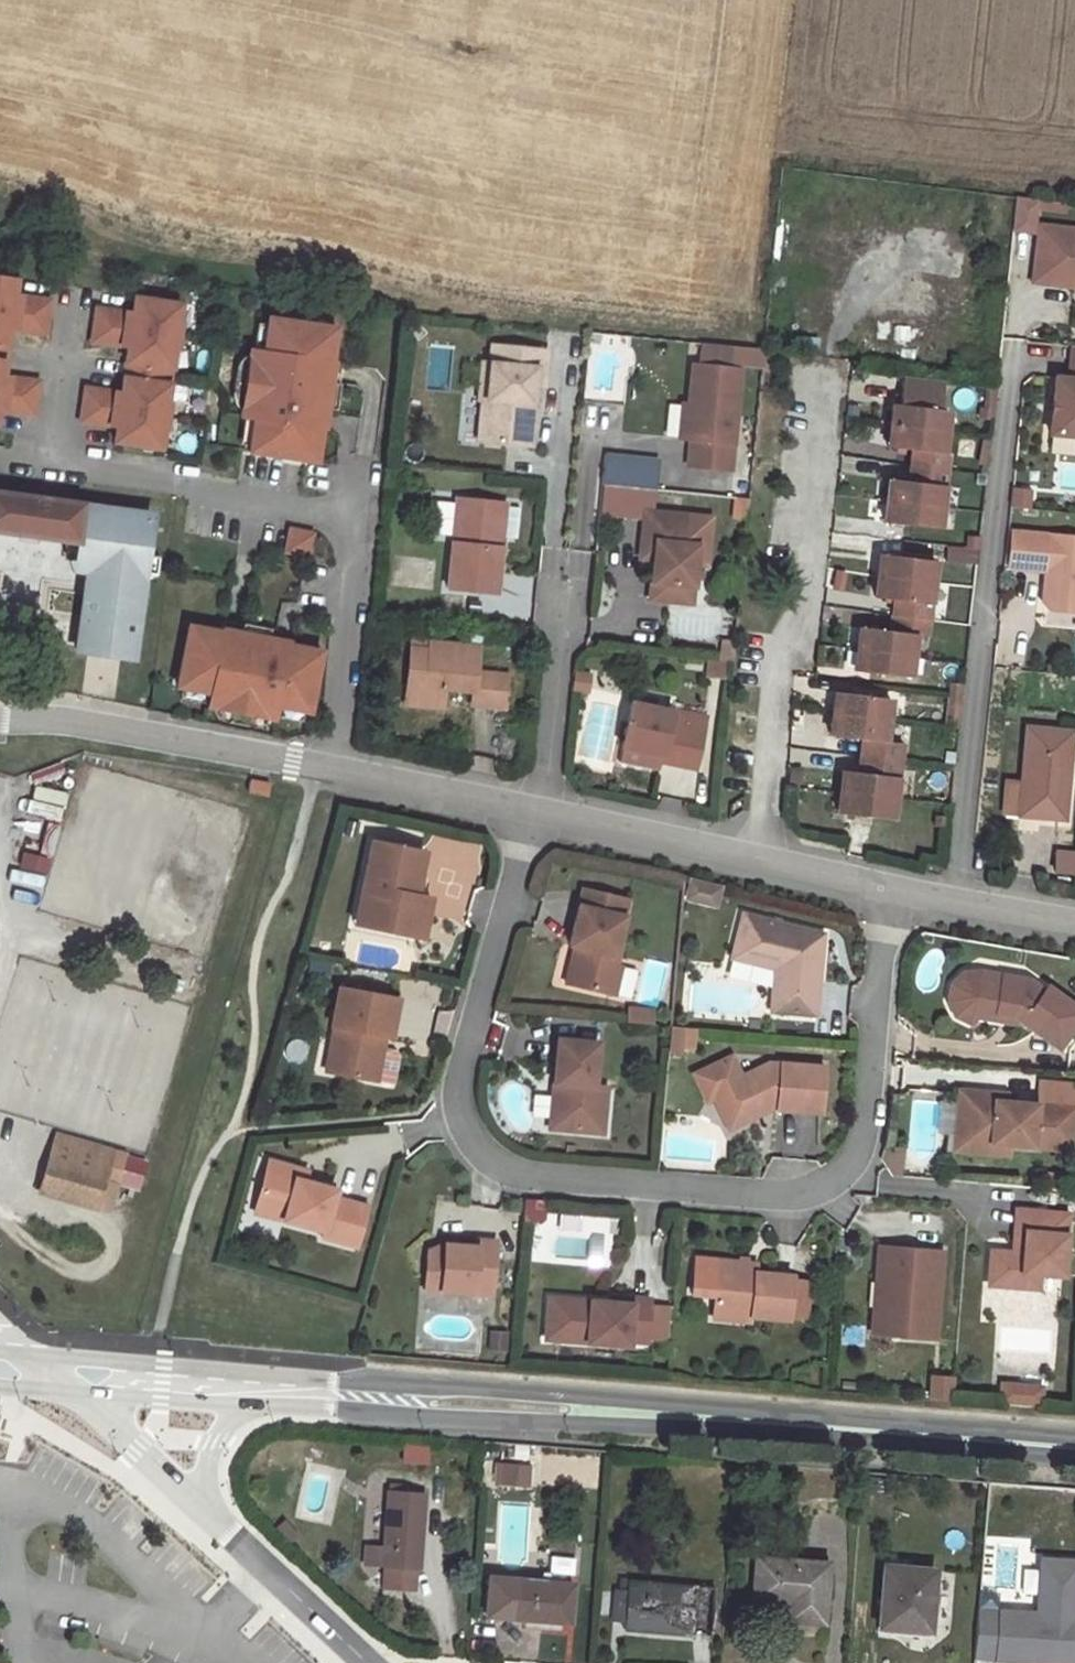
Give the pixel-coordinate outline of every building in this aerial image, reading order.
[(1044,233),(1048,199),(1027,197),(1024,231),(1044,233)] [(1042,282),(1074,286),(1074,228),(1049,225),(1042,282)] [(2,419),(38,424),(42,391),(6,386),(10,361),(13,339),(49,344),(54,311),(18,305),(20,290),(0,287),(0,430),(2,419)] [(187,316),(139,309),(137,324),(101,319),(96,352),(132,357),(129,380),(126,403),(90,397),(85,431),(121,436),(118,451),(166,458),(187,316)] [(260,361),(256,361),(247,427),(251,427),(260,429),(256,457),(255,462),(324,472),(328,440),(331,440),(335,410),(340,374),(338,374),(343,340),(274,330),(274,335),(270,363),(260,361)] [(270,363),(274,335),(264,334),(260,361),(270,363)] [(743,356),(711,353),(708,375),(702,374),(695,448),(700,448),(698,475),(739,479),(749,379),(740,378),(743,356)] [(555,361),(493,354),(492,371),(482,371),(480,409),(487,410),(485,449),(536,454),(542,394),(552,394),(555,361)] [(1063,379),(1057,437),(1074,438),(1074,380),(1063,379)] [(908,410),(900,409),(894,454),(919,457),(916,488),(896,486),(892,529),(946,533),(955,460),(950,458),(955,416),(948,415),(952,385),(912,380),(908,410)] [(667,434),(677,435),(680,406),(669,405),(667,434)] [(260,429),(251,427),(247,455),(256,457),(260,429)] [(650,521),(658,521),(662,471),(613,467),(609,522),(650,526),(650,521)] [(1032,508),(1032,487),(1011,487),(1011,508),(1032,508)] [(732,498),(732,518),(748,517),(748,498),(732,498)] [(103,554),(88,661),(143,669),(163,525),(93,516),(93,514),(0,502),(0,539),(103,554)] [(513,513),(461,509),(453,599),(504,602),(513,513)] [(658,521),(650,521),(650,526),(646,558),(660,559),(656,608),(698,612),(703,555),(689,552),(692,525),(658,521)] [(1019,536),(1016,573),(1058,576),(1058,582),(1051,588),(1049,606),(1055,614),(1074,615),(1074,541),(1019,536)] [(303,541),(299,563),(321,566),(324,544),(303,541)] [(979,542),(946,541),(946,563),(979,563),(979,542)] [(942,564),(887,559),(881,603),(901,605),(897,635),(868,634),(862,676),(922,683),(925,639),(933,638),(942,564)] [(181,694),(187,695),(215,701),(213,710),(212,714),(280,729),(281,725),(283,715),(311,721),(316,722),(329,661),(296,654),(296,652),(279,648),(228,637),(228,640),(195,632),(181,694)] [(483,657),(418,651),(412,708),(449,712),(452,701),(478,704),(477,715),(510,718),(513,684),(482,681),(483,657)] [(734,668),(715,666),(713,683),(733,685),(734,668)] [(596,683),(580,681),(578,700),(595,702),(596,683)] [(215,701),(187,695),(185,704),(213,710),(215,701)] [(900,703),(842,697),(837,740),(871,743),(867,776),(849,774),(843,817),(903,824),(913,747),(894,747),(900,703)] [(591,702),(579,756),(607,762),(619,708),(591,702)] [(712,726),(635,713),(627,756),(630,756),(671,764),(670,771),(703,777),(712,726)] [(311,721),(283,715),(281,725),(309,730),(311,721)] [(1025,838),(1069,842),(1074,768),(1074,755),(1030,752),(1027,806),(1011,805),(1009,837),(1025,838)] [(630,756),(627,773),(668,780),(670,771),(671,764),(630,756)] [(265,801),(267,789),(247,785),(245,797),(265,801)] [(62,818),(66,792),(33,787),(28,812),(62,818)] [(425,857),(373,844),(352,926),(405,939),(415,899),(425,857)] [(1074,885),(1074,869),(1062,868),(1061,885),(1074,885)] [(589,877),(584,893),(628,904),(632,888),(589,877)] [(714,887),(693,882),(689,900),(710,905),(714,887)] [(12,900),(38,906),(42,888),(16,883),(12,900)] [(628,904),(584,893),(570,948),(575,950),(566,987),(614,999),(620,970),(616,969),(620,948),(618,947),(628,904)] [(430,903),(415,899),(405,939),(421,944),(430,903)] [(828,939),(747,919),(737,964),(777,974),(774,1015),(821,1019),(828,939)] [(1007,987),(1008,980),(984,975),(969,977),(957,988),(954,1004),(960,1018),(975,1026),(981,1019),(969,1017),(964,1011),(969,985),(975,981),(1007,987)] [(1002,1023),(1003,1016),(1019,1018),(1023,1022),(1064,1051),(1074,1036),(1074,1007),(1053,991),(1050,996),(1034,984),(1008,980),(1007,987),(975,981),(969,985),(964,1011),(969,1017),(981,1019),(1002,1023)] [(395,998),(336,988),(329,1026),(332,1027),(325,1070),(375,1079),(382,1035),(388,1036),(395,998)] [(1003,1016),(1002,1023),(1021,1027),(1023,1022),(1019,1018),(1003,1016)] [(696,1031),(672,1029),(669,1056),(693,1058),(696,1031)] [(597,1046),(557,1042),(549,1131),(592,1135),(594,1109),(605,1110),(606,1090),(593,1089),(597,1046)] [(734,1058),(697,1077),(710,1104),(718,1100),(733,1131),(780,1107),(780,1111),(824,1115),(828,1069),(772,1065),(745,1078),(734,1058)] [(961,1138),(997,1141),(996,1146),(1016,1148),(1074,1153),(1074,1110),(1012,1105),(1012,1097),(965,1093),(961,1138)] [(960,1153),(1015,1157),(1016,1148),(996,1146),(997,1141),(961,1138),(960,1153)] [(50,1169),(105,1186),(108,1176),(113,1158),(59,1141),(50,1169)] [(267,1159),(253,1211),(322,1229),(320,1236),(355,1245),(366,1205),(332,1196),(335,1188),(303,1179),(306,1169),(267,1159)] [(105,1186),(50,1169),(42,1196),(97,1213),(105,1186)] [(109,1216),(117,1190),(105,1186),(97,1213),(109,1216)] [(996,1253),(993,1287),(1043,1290),(1044,1275),(1067,1277),(1072,1215),(1021,1212),(1018,1254),(996,1253)] [(427,1251),(424,1289),(489,1294),(493,1242),(475,1241),(475,1245),(443,1243),(427,1251)] [(946,1254),(883,1251),(875,1336),(939,1341),(946,1254)] [(758,1266),(697,1260),(693,1295),(717,1298),(715,1319),(752,1323),(753,1318),(792,1322),(792,1319),(796,1282),(796,1279),(757,1275),(758,1266)] [(796,1282),(792,1319),(810,1321),(814,1284),(796,1282)] [(611,1302),(549,1297),(544,1339),(628,1346),(629,1340),(647,1342),(647,1341),(651,1305),(651,1300),(611,1296),(611,1302)] [(669,1307),(651,1305),(647,1341),(665,1343),(669,1307)] [(506,1359),(508,1330),(488,1329),(487,1358),(506,1359)] [(927,1400),(951,1402),(953,1375),(930,1372),(927,1400)] [(1006,1407),(1042,1410),(1043,1393),(1008,1390),(1006,1407)] [(422,1453),(398,1451),(397,1470),(421,1472),(422,1453)] [(492,1486),(530,1487),(530,1461),(492,1461),(492,1486)] [(385,1496),(381,1552),(380,1570),(384,1570),(383,1590),(411,1592),(413,1572),(417,1573),(422,1498),(385,1496)] [(364,1568),(380,1570),(381,1552),(365,1551),(364,1568)] [(822,1571),(751,1564),(748,1605),(785,1608),(782,1630),(817,1632),(822,1571)] [(970,1661),(994,1662),(1074,1662),(1074,1568),(1039,1566),(1036,1619),(973,1614),(970,1661)] [(930,1578),(879,1574),(874,1633),(925,1636),(930,1578)] [(567,1624),(569,1584),(515,1580),(515,1582),(486,1579),(483,1616),(512,1618),(512,1620),(567,1624)] [(694,1591),(625,1585),(620,1634),(690,1640),(694,1591)]
